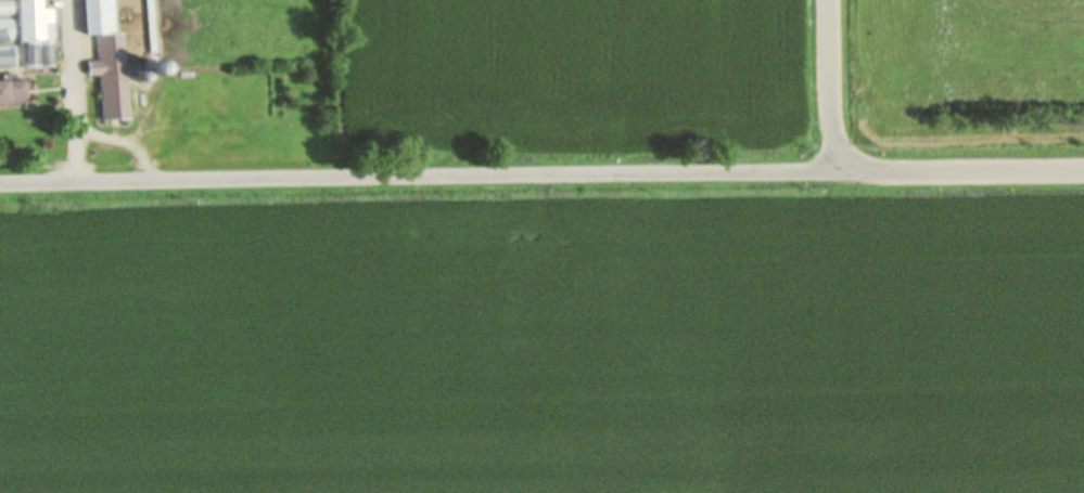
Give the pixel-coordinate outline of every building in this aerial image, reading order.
[(11,12),(0,12),(0,0),(10,0),(11,12)] [(21,68),(19,0),(40,0),(40,9),(53,9),(54,67),(21,68)] [(127,76),(137,76),(137,64),(125,64),(124,34),(114,35),(112,0),(83,0),(85,36),(95,35),(98,60),(88,60),(89,76),(99,76),(102,119),(130,117),(127,76)] [(13,39),(0,39),(0,18),(12,17),(13,39)] [(17,65),(0,66),(0,43),(16,42),(17,65)] [(16,79),(15,73),(3,74),(3,79),(0,79),(0,101),(5,101),(5,104),(25,102),(23,78),(16,79)]
